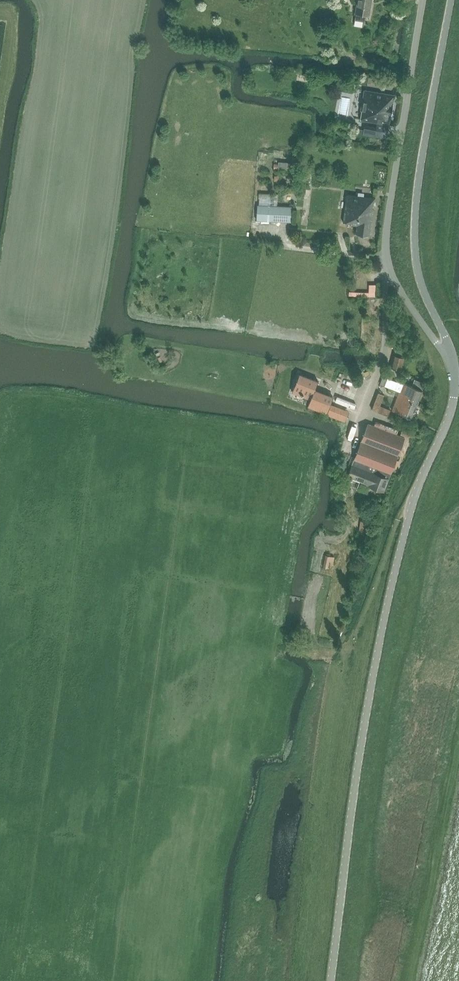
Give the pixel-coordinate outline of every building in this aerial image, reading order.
[(354,12),(356,12),(355,19),(365,21),(366,14),(369,14),(371,0),(356,0),(354,12)] [(363,110),(362,120),(389,124),(394,95),(366,91),(362,110),(363,110)] [(351,223),(356,224),(355,232),(368,233),(370,218),(372,218),(374,197),(347,193),(343,220),(351,221),(351,223)] [(258,205),(257,219),(279,220),(280,206),(258,205)] [(392,365),(401,367),(404,358),(395,355),(392,365)] [(315,389),(318,380),(299,373),(293,390),(300,393),(303,395),(304,394),(311,397),(308,405),(318,409),(324,392),(315,389)] [(383,376),(380,384),(394,389),(396,384),(397,381),(388,378),(387,378),(383,376)] [(396,384),(394,389),(399,391),(408,394),(406,399),(417,403),(423,390),(425,383),(415,379),(412,386),(402,382),(401,385),(396,384)] [(408,394),(399,391),(392,409),(412,417),(417,403),(406,399),(408,394)] [(378,392),(371,408),(379,411),(381,405),(380,405),(384,394),(378,392)] [(388,414),(390,409),(381,405),(379,411),(388,414)] [(353,459),(390,473),(403,437),(366,424),(353,459)] [(384,490),(390,473),(353,459),(347,476),(384,490)] [(325,554),(322,566),(329,567),(330,560),(335,560),(336,556),(325,554)]
